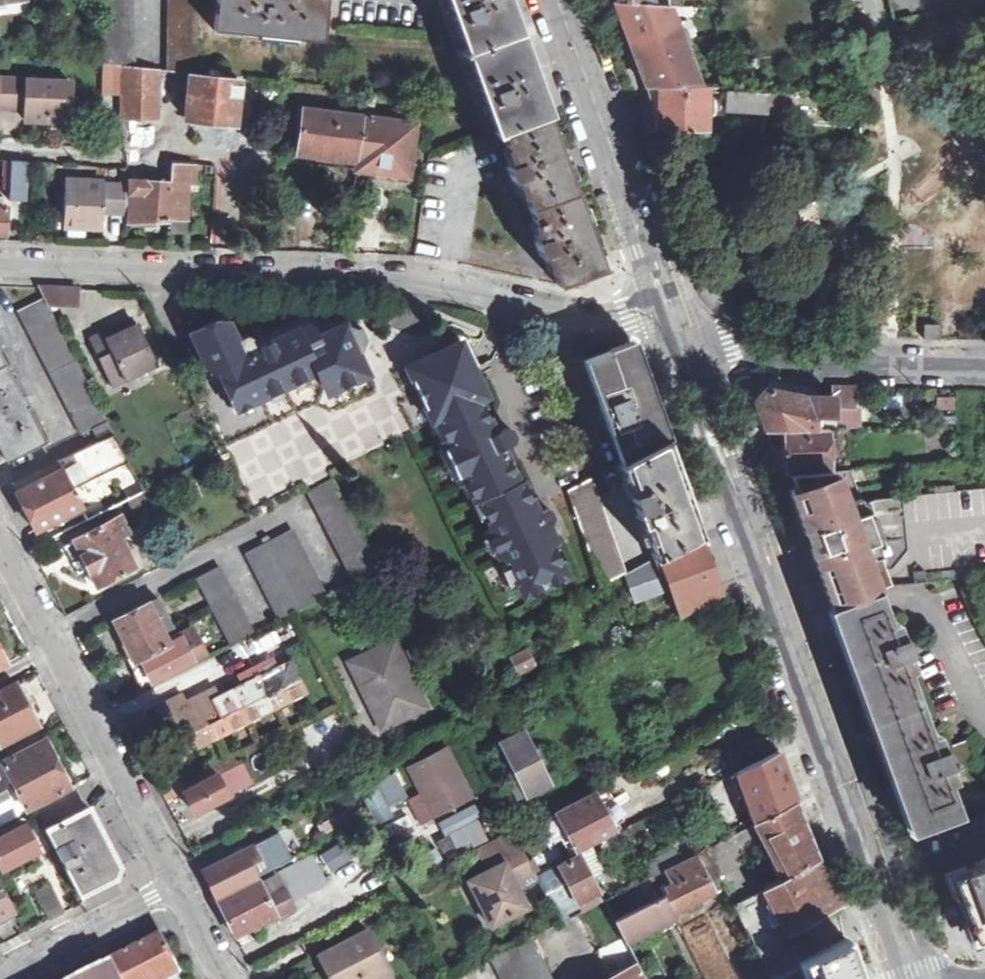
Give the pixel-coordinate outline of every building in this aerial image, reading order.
[(6,4),(23,3),(22,0),(0,0),(0,12),(6,4)] [(132,0),(103,0),(106,63),(122,65),(135,66),(132,0)] [(199,0),(169,0),(169,69),(182,70),(198,72),(199,0)] [(326,0),(217,0),(213,30),(322,41),(326,0)] [(496,134),(502,132),(547,116),(543,104),(505,0),(448,0),(496,134)] [(645,0),(614,0),(647,85),(658,131),(661,131),(698,131),(698,135),(708,136),(705,85),(699,85),(686,46),(692,43),(690,36),(682,36),(682,34),(699,35),(694,21),(679,26),(673,13),(690,14),(692,6),(685,6),(645,0)] [(104,91),(121,92),(122,65),(106,63),(104,91)] [(121,92),(121,95),(155,96),(156,68),(135,66),(122,65),(121,92)] [(182,84),(182,70),(169,69),(161,68),(161,82),(182,84)] [(722,86),(728,86),(727,110),(766,111),(768,73),(723,71),(722,86)] [(247,89),(248,79),(190,74),(186,115),(235,120),(238,89),(247,89)] [(70,83),(0,78),(0,106),(25,107),(24,118),(43,120),(49,120),(49,113),(68,114),(70,83)] [(157,117),(155,96),(121,95),(121,117),(157,117)] [(356,161),(361,116),(303,109),(299,153),(327,157),(356,161)] [(409,174),(415,124),(361,116),(356,161),(355,169),(382,172),(409,174)] [(564,163),(547,116),(502,132),(513,163),(507,165),(512,180),(518,178),(540,239),(534,241),(539,255),(545,252),(557,284),(602,267),(591,238),(564,163)] [(197,152),(143,148),(141,180),(171,182),(173,162),(196,164),(197,152)] [(25,200),(28,159),(12,158),(11,170),(4,170),(2,199),(25,200)] [(194,183),(196,164),(173,162),(171,182),(141,180),(128,180),(129,221),(162,220),(186,220),(186,203),(189,183),(194,183)] [(122,182),(65,180),(64,225),(80,226),(101,227),(102,207),(122,209),(122,182)] [(0,206),(0,235),(6,235),(8,207),(0,206)] [(38,287),(44,299),(46,306),(77,308),(78,289),(38,287)] [(32,305),(18,312),(80,434),(91,428),(98,441),(114,432),(46,306),(44,299),(32,305)] [(214,321),(190,332),(205,362),(215,357),(239,408),(319,371),(327,385),(333,382),(336,389),(361,377),(358,370),(365,366),(360,356),(366,338),(361,326),(349,332),(345,324),(318,336),(313,326),(307,324),(304,326),(301,327),(299,332),(297,329),(257,347),(253,337),(250,336),(247,335),(237,340),(228,322),(214,321)] [(925,324),(924,324),(924,339),(939,339),(939,324),(935,324),(925,324)] [(118,335),(115,328),(92,339),(112,383),(157,362),(140,325),(136,327),(126,331),(118,335)] [(450,345),(448,350),(447,347),(433,354),(410,365),(416,378),(412,380),(427,409),(431,407),(448,443),(439,448),(457,483),(463,480),(488,529),(483,533),(496,559),(502,556),(522,596),(566,575),(552,544),(557,541),(549,524),(551,523),(553,516),(551,513),(550,510),(544,509),(537,512),(522,480),(520,481),(503,447),(513,442),(514,436),(513,433),(511,430),(505,428),(496,432),(480,399),(486,395),(475,372),(470,362),(467,363),(464,356),(466,350),(463,344),(457,342),(450,345)] [(620,462),(664,439),(651,403),(631,347),(585,363),(620,462)] [(6,462),(45,445),(25,407),(32,405),(25,391),(19,393),(0,357),(0,450),(6,462)] [(832,428),(836,428),(836,416),(836,407),(854,406),(854,387),(832,386),(832,396),(833,396),(833,416),(832,428)] [(827,415),(833,416),(833,396),(832,396),(805,396),(797,394),(791,393),(766,388),(754,400),(763,426),(765,431),(785,431),(817,432),(817,422),(827,419),(827,415)] [(833,433),(832,428),(833,416),(827,415),(827,419),(817,422),(817,432),(829,433),(833,433)] [(889,426),(867,427),(836,428),(832,428),(833,433),(829,433),(830,468),(833,468),(847,467),(846,443),(891,439),(889,426)] [(830,468),(829,433),(817,432),(785,431),(785,442),(771,446),(778,463),(781,473),(789,472),(830,468)] [(144,492),(114,432),(98,441),(12,484),(23,506),(35,530),(38,529),(40,534),(83,513),(87,521),(144,492)] [(618,463),(652,557),(700,533),(685,492),(666,439),(664,439),(620,462),(618,463)] [(893,585),(861,501),(847,467),(833,468),(830,468),(789,472),(790,475),(796,492),(790,494),(802,526),(805,535),(815,531),(817,537),(815,538),(813,539),(812,541),(811,545),(812,547),(810,548),(832,608),(878,590),(893,585)] [(599,585),(625,571),(592,477),(567,490),(599,585)] [(309,493),(354,581),(379,569),(332,481),(309,493)] [(984,565),(984,489),(904,494),(910,581),(947,579),(947,567),(984,565)] [(75,543),(65,548),(78,573),(81,572),(84,578),(87,584),(94,581),(97,586),(132,568),(126,556),(130,553),(125,542),(120,545),(117,539),(128,532),(121,517),(74,541),(75,543)] [(265,545),(248,552),(280,619),(327,595),(292,530),(272,541),(269,536),(262,539),(265,545)] [(703,532),(700,533),(652,557),(625,571),(634,599),(670,588),(680,618),(721,598),(714,576),(703,545),(708,543),(703,532)] [(220,566),(196,578),(230,644),(254,632),(230,586),(220,566)] [(896,638),(878,590),(832,608),(855,671),(894,781),(913,831),(913,832),(961,815),(943,765),(949,763),(943,747),(937,749),(902,653),(908,651),(903,636),(896,638)] [(173,624),(158,596),(149,601),(149,603),(114,620),(122,637),(133,659),(169,641),(163,629),(173,624)] [(169,641),(133,659),(141,673),(147,685),(202,658),(188,632),(169,641)] [(12,661),(1,638),(0,636),(0,667),(12,661)] [(391,641),(348,662),(381,728),(424,707),(391,641)] [(405,650),(412,665),(425,659),(417,644),(405,650)] [(525,650),(509,657),(517,674),(533,666),(525,650)] [(170,699),(154,707),(159,717),(171,739),(186,732),(190,740),(193,745),(304,690),(290,663),(278,669),(273,659),(226,682),(232,692),(207,704),(202,695),(174,708),(170,699)] [(0,689),(0,744),(38,724),(34,718),(38,716),(35,710),(32,704),(34,703),(22,683),(17,686),(15,681),(0,689)] [(313,722),(321,739),(343,729),(334,711),(313,722)] [(175,748),(190,740),(186,732),(171,739),(175,748)] [(521,732),(490,748),(515,798),(545,782),(538,765),(543,762),(542,758),(553,751),(551,749),(550,746),(538,752),(535,748),(531,750),(521,732)] [(33,807),(32,805),(76,783),(63,760),(54,741),(48,744),(44,738),(2,759),(0,757),(0,824),(33,807)] [(972,739),(951,746),(961,774),(982,766),(972,739)] [(445,749),(408,768),(434,816),(451,807),(470,797),(445,749)] [(777,750),(735,771),(756,821),(795,802),(796,801),(790,786),(777,750)] [(237,756),(214,768),(228,794),(251,782),(237,756)] [(212,764),(161,790),(166,800),(177,794),(175,789),(181,786),(189,801),(194,811),(228,794),(214,768),(212,764)] [(382,778),(388,790),(404,782),(398,770),(382,778)] [(96,823),(76,783),(32,805),(33,807),(78,894),(115,875),(118,865),(96,823)] [(329,800),(336,816),(359,806),(352,790),(329,800)] [(598,795),(615,828),(626,822),(609,790),(598,795)] [(558,812),(577,848),(615,828),(598,795),(596,792),(558,812)] [(707,847),(720,871),(768,847),(782,875),(815,860),(816,860),(809,840),(795,802),(756,821),(707,847)] [(470,811),(477,828),(490,823),(483,806),(470,811)] [(361,829),(371,824),(363,807),(353,812),(361,829)] [(0,835),(0,865),(2,869),(37,851),(36,847),(41,845),(31,827),(26,830),(23,824),(0,835)] [(486,871),(468,880),(478,898),(493,925),(527,906),(518,888),(538,878),(536,874),(512,829),(482,845),(493,867),(486,871)] [(274,867),(292,858),(278,831),(228,857),(231,862),(223,866),(221,861),(202,871),(216,898),(257,875),(274,867)] [(320,854),(329,872),(356,858),(347,840),(320,854)] [(493,867),(482,845),(474,849),(486,871),(493,867)] [(706,851),(654,877),(662,894),(674,915),(699,902),(697,898),(723,885),(706,851)] [(538,878),(561,921),(570,917),(563,906),(576,899),(578,901),(597,890),(578,852),(558,861),(559,863),(536,874),(538,878)] [(274,867),(283,884),(303,875),(295,857),(292,858),(274,867)] [(732,901),(761,959),(787,945),(781,932),(810,917),(838,903),(815,860),(782,875),(732,901)] [(950,876),(953,885),(972,938),(984,933),(984,863),(950,876)] [(274,867),(257,875),(258,879),(217,901),(234,935),(247,929),(249,934),(251,937),(253,936),(256,935),(255,932),(253,929),(260,926),(257,922),(292,906),(294,905),(283,884),(274,867)] [(633,884),(642,904),(662,894),(654,877),(653,875),(633,884)] [(56,916),(64,911),(50,884),(35,892),(49,920),(56,916)] [(0,889),(0,924),(14,917),(11,912),(12,911),(0,889)] [(642,904),(615,919),(626,940),(647,929),(650,934),(666,926),(662,922),(674,915),(662,894),(642,904)] [(253,929),(255,932),(295,912),(292,906),(257,922),(260,926),(253,929)] [(237,941),(249,934),(247,929),(234,935),(237,941)] [(318,953),(325,967),(331,978),(338,978),(339,978),(392,978),(366,929),(318,953)] [(124,978),(169,978),(182,973),(162,935),(140,946),(114,959),(124,978)] [(846,938),(812,950),(813,953),(801,959),(808,978),(861,978),(846,938)] [(516,944),(490,957),(501,978),(534,978),(516,944)] [(114,959),(111,961),(88,973),(75,978),(124,978),(114,959)] [(635,960),(597,978),(645,978),(635,960)] [(771,978),(788,978),(787,976),(791,974),(789,966),(770,976),(771,978)]
